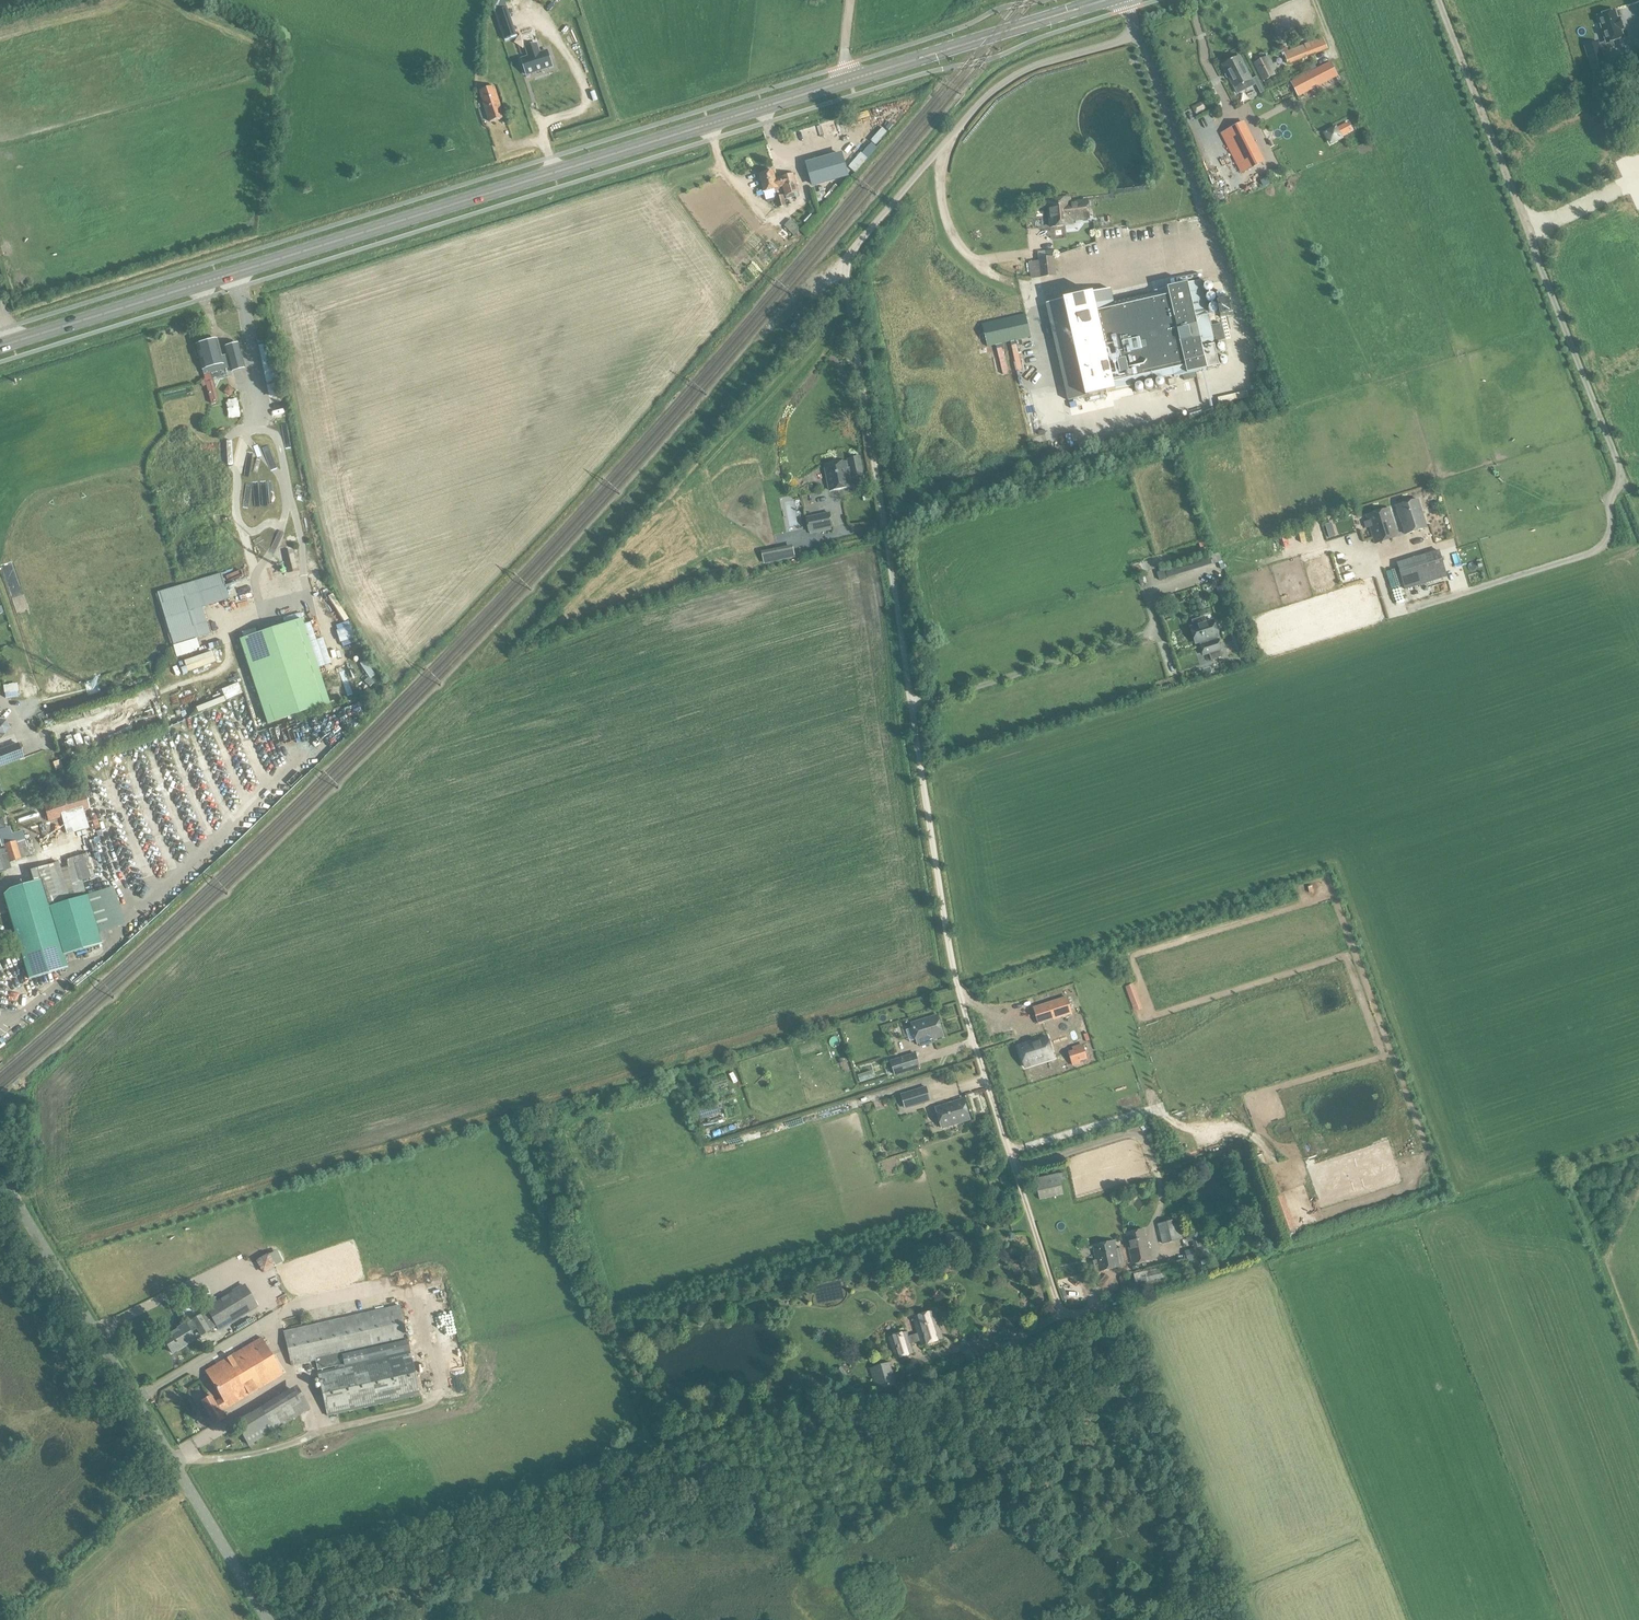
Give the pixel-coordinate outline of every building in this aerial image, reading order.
[(508,8),(505,0),(495,0),(493,6),(495,13),(508,8)] [(504,40),(517,35),(508,8),(495,13),(504,40)] [(1598,43),(1585,47),(1594,74),(1607,70),(1601,51),(1614,47),(1613,41),(1624,38),(1621,30),(1623,29),(1620,19),(1618,19),(1615,11),(1598,16),(1606,42),(1599,45),(1598,43)] [(1328,49),(1323,37),(1284,52),(1288,64),(1328,49)] [(537,43),(526,47),(530,57),(522,60),(527,76),(553,67),(548,51),(540,54),(537,43)] [(1240,56),(1223,65),(1235,88),(1238,94),(1247,90),(1255,85),(1252,79),(1240,56)] [(1276,70),(1269,56),(1254,64),(1263,82),(1276,75),(1274,71),(1276,70)] [(1298,97),(1338,76),(1330,62),(1290,82),(1298,97)] [(480,91),(490,122),(505,118),(495,86),(480,91)] [(1282,111),(1297,110),(1296,96),(1281,97),(1282,111)] [(514,101),(512,112),(527,114),(528,102),(514,101)] [(1243,123),(1224,133),(1229,143),(1248,133),(1243,123)] [(1331,143),(1341,138),(1340,136),(1352,130),(1348,123),(1336,130),(1336,128),(1326,133),(1331,143)] [(1227,161),(1282,141),(1277,128),(1222,149),(1227,161)] [(863,145),(870,150),(878,140),(871,135),(863,145)] [(860,146),(848,165),(857,170),(868,151),(860,146)] [(1258,152),(1239,162),(1244,172),(1263,162),(1258,152)] [(845,167),(841,154),(808,164),(814,185),(847,175),(845,167)] [(692,162),(678,169),(681,175),(695,169),(692,162)] [(779,188),(776,179),(774,171),(759,175),(764,193),(779,188)] [(776,179),(779,188),(783,187),(785,196),(786,196),(787,199),(796,197),(795,193),(799,192),(794,174),(776,179)] [(775,198),(777,203),(778,209),(787,206),(784,195),(775,198)] [(1048,201),(1051,227),(1073,225),(1072,220),(1089,219),(1088,201),(1070,203),(1070,199),(1048,201)] [(811,213),(803,221),(807,224),(814,217),(811,213)] [(1031,219),(1031,227),(1046,228),(1046,220),(1031,219)] [(791,220),(785,226),(795,236),(801,229),(791,220)] [(1057,276),(1055,257),(1054,257),(1046,258),(1039,259),(1041,278),(1057,276)] [(1113,301),(1111,289),(1046,303),(1069,401),(1133,386),(1132,384),(1148,381),(1150,391),(1161,389),(1159,378),(1174,375),(1174,377),(1220,366),(1214,342),(1225,340),(1222,323),(1211,326),(1208,315),(1219,312),(1216,298),(1205,300),(1200,281),(1113,301)] [(1026,314),(982,324),(987,347),(1031,337),(1026,314)] [(204,374),(230,367),(231,371),(244,367),(238,344),(224,348),(226,355),(221,357),(217,340),(196,345),(197,348),(194,348),(197,358),(199,358),(202,369),(204,374)] [(213,375),(215,387),(221,386),(219,374),(213,375)] [(206,383),(206,385),(211,403),(219,401),(216,389),(214,382),(213,381),(206,383)] [(1051,443),(1054,454),(1064,451),(1061,440),(1051,443)] [(846,463),(846,462),(825,467),(830,491),(851,487),(849,476),(853,475),(853,477),(864,475),(861,458),(850,460),(851,468),(848,469),(847,462),(846,463)] [(1397,507),(1406,534),(1427,528),(1418,500),(1397,507)] [(1370,528),(1375,544),(1398,536),(1390,509),(1366,516),(1368,521),(1365,522),(1368,529),(1370,528)] [(829,513),(806,517),(809,531),(832,526),(829,513)] [(1321,526),(1325,539),(1349,531),(1346,519),(1321,526)] [(777,548),(762,551),(765,564),(780,561),(777,548)] [(1397,564),(1405,590),(1448,577),(1439,550),(1397,564)] [(1211,554),(1166,568),(1169,578),(1214,564),(1211,554)] [(21,588),(12,561),(0,565),(0,569),(1,569),(9,592),(21,588)] [(240,640),(267,724),(329,703),(302,620),(240,640)] [(1218,636),(1213,620),(1190,627),(1195,643),(1200,641),(1201,643),(1207,641),(1208,643),(1217,640),(1216,636),(1218,636)] [(1201,643),(1201,645),(1200,645),(1203,655),(1210,653),(1212,659),(1223,655),(1218,639),(1217,640),(1208,643),(1207,641),(1201,643)] [(5,695),(14,690),(7,680),(0,685),(0,687),(5,695)] [(24,693),(13,698),(16,705),(27,700),(24,693)] [(1,738),(9,728),(6,720),(0,719),(0,739),(1,738)] [(0,751),(0,766),(23,758),(18,744),(0,751)] [(85,791),(43,804),(49,822),(62,818),(61,813),(83,806),(84,811),(90,809),(85,791)] [(85,827),(95,826),(94,814),(84,815),(85,827)] [(47,828),(51,841),(57,840),(53,826),(47,828)] [(88,843),(99,841),(98,831),(87,832),(88,843)] [(25,839),(16,841),(22,858),(31,856),(25,839)] [(22,858),(16,841),(3,845),(9,863),(22,859),(22,858)] [(85,844),(72,848),(73,852),(86,848),(85,844)] [(66,860),(53,864),(64,902),(87,896),(82,880),(89,878),(84,858),(72,862),(72,860),(66,862),(66,860)] [(12,892),(3,895),(28,979),(67,968),(63,955),(101,944),(87,896),(64,902),(53,864),(30,870),(33,882),(11,888),(12,892)] [(93,876),(110,874),(109,865),(100,865),(100,868),(92,869),(93,876)] [(1068,998),(1034,1009),(1039,1023),(1044,1022),(1043,1021),(1053,1018),(1053,1019),(1072,1013),(1068,998)] [(911,1024),(918,1044),(920,1044),(921,1047),(930,1044),(929,1041),(944,1036),(937,1015),(911,1024)] [(14,1035),(21,1028),(17,1023),(9,1030),(14,1035)] [(1048,1037),(1018,1046),(1025,1067),(1055,1058),(1048,1037)] [(1069,1053),(1073,1065),(1081,1063),(1080,1061),(1087,1058),(1083,1045),(1073,1048),(1074,1051),(1069,1053)] [(891,1061),(895,1076),(921,1068),(916,1053),(891,1061)] [(926,1086),(901,1094),(906,1110),(931,1102),(926,1086)] [(970,1120),(964,1099),(936,1108),(942,1129),(970,1120)] [(1059,1173),(1036,1179),(1038,1191),(1062,1186),(1059,1173)] [(1159,1224),(1163,1243),(1186,1238),(1181,1218),(1159,1224)] [(1203,1246),(1199,1229),(1186,1232),(1188,1241),(1193,1239),(1195,1248),(1203,1246)] [(1129,1243),(1133,1264),(1151,1260),(1147,1239),(1146,1239),(1144,1230),(1128,1233),(1130,1243),(1129,1243)] [(948,1233),(948,1243),(963,1243),(963,1233),(948,1233)] [(1091,1262),(1093,1273),(1121,1267),(1115,1241),(1095,1245),(1099,1260),(1091,1262)] [(1195,1248),(1186,1250),(1189,1261),(1210,1255),(1207,1245),(1203,1246),(1195,1248)] [(263,1274),(276,1266),(269,1253),(255,1260),(263,1274)] [(918,1255),(917,1261),(927,1263),(928,1256),(918,1255)] [(427,1257),(418,1260),(421,1268),(429,1265),(427,1257)] [(1135,1274),(1137,1287),(1148,1285),(1149,1286),(1164,1283),(1163,1279),(1179,1276),(1177,1265),(1135,1274)] [(1037,1269),(1029,1271),(1034,1287),(1042,1285),(1037,1269)] [(873,1275),(870,1284),(879,1287),(882,1278),(873,1275)] [(203,1301),(202,1302),(207,1311),(216,1326),(224,1322),(226,1325),(256,1307),(258,1306),(245,1285),(217,1302),(213,1295),(203,1301)] [(342,1355),(373,1348),(408,1340),(400,1305),(283,1331),(291,1366),(315,1361),(318,1370),(333,1367),(334,1369),(317,1373),(327,1416),(418,1396),(409,1352),(338,1368),(337,1366),(345,1364),(342,1355)] [(216,1326),(207,1311),(201,1315),(210,1330),(216,1326)] [(890,1337),(896,1358),(913,1353),(911,1344),(921,1342),(922,1345),(943,1339),(935,1312),(913,1318),(918,1334),(909,1336),(907,1332),(890,1337)] [(201,1314),(191,1320),(191,1321),(193,1324),(201,1337),(209,1332),(211,1331),(210,1330),(201,1315),(201,1314)] [(185,1324),(162,1338),(172,1354),(195,1340),(190,1332),(191,1332),(188,1327),(193,1324),(191,1321),(186,1324),(185,1324)] [(221,1399),(227,1408),(283,1374),(261,1336),(205,1371),(221,1399)] [(969,1348),(963,1353),(970,1363),(976,1358),(969,1348)] [(420,1369),(416,1351),(410,1353),(414,1370),(420,1369)] [(871,1369),(877,1390),(896,1385),(890,1363),(871,1369)] [(842,1367),(836,1372),(842,1379),(848,1374),(842,1367)] [(298,1392),(235,1427),(244,1444),(308,1410),(298,1392)] [(214,1403),(210,1396),(201,1401),(215,1424),(224,1418),(227,1416),(223,1411),(227,1408),(221,1399),(214,1403)] [(204,1413),(196,1418),(200,1425),(208,1420),(204,1413)]
